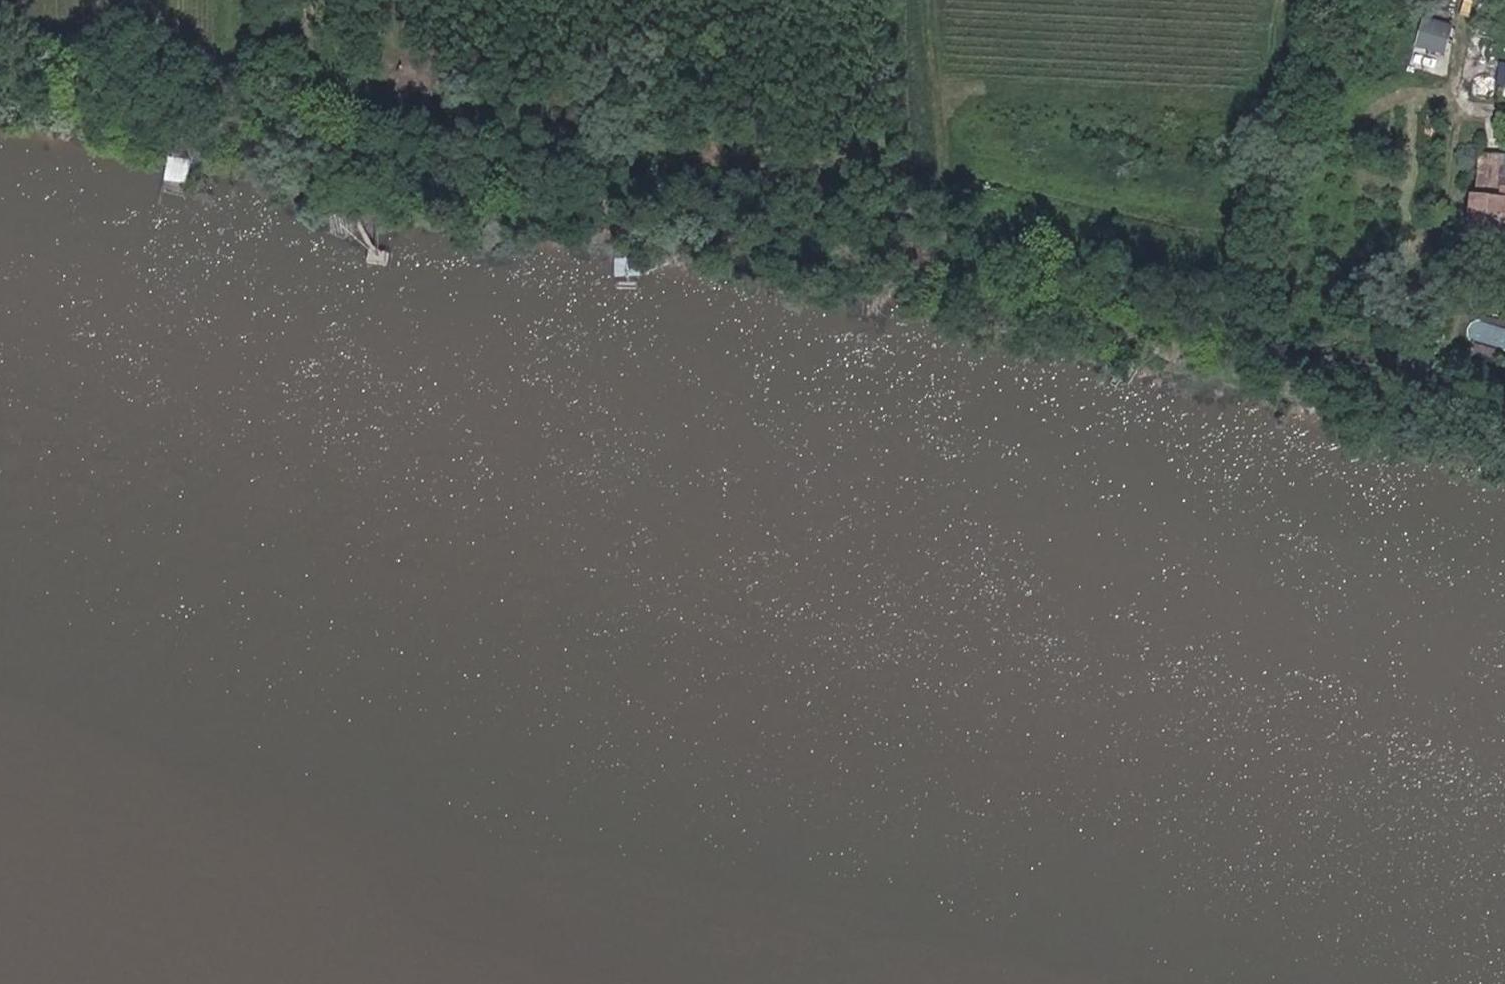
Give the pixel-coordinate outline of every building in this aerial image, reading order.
[(1448,54),(1458,23),(1427,14),(1418,45),(1448,54)] [(1473,219),(1504,221),(1504,151),(1503,180),(1476,179),(1473,219)]
